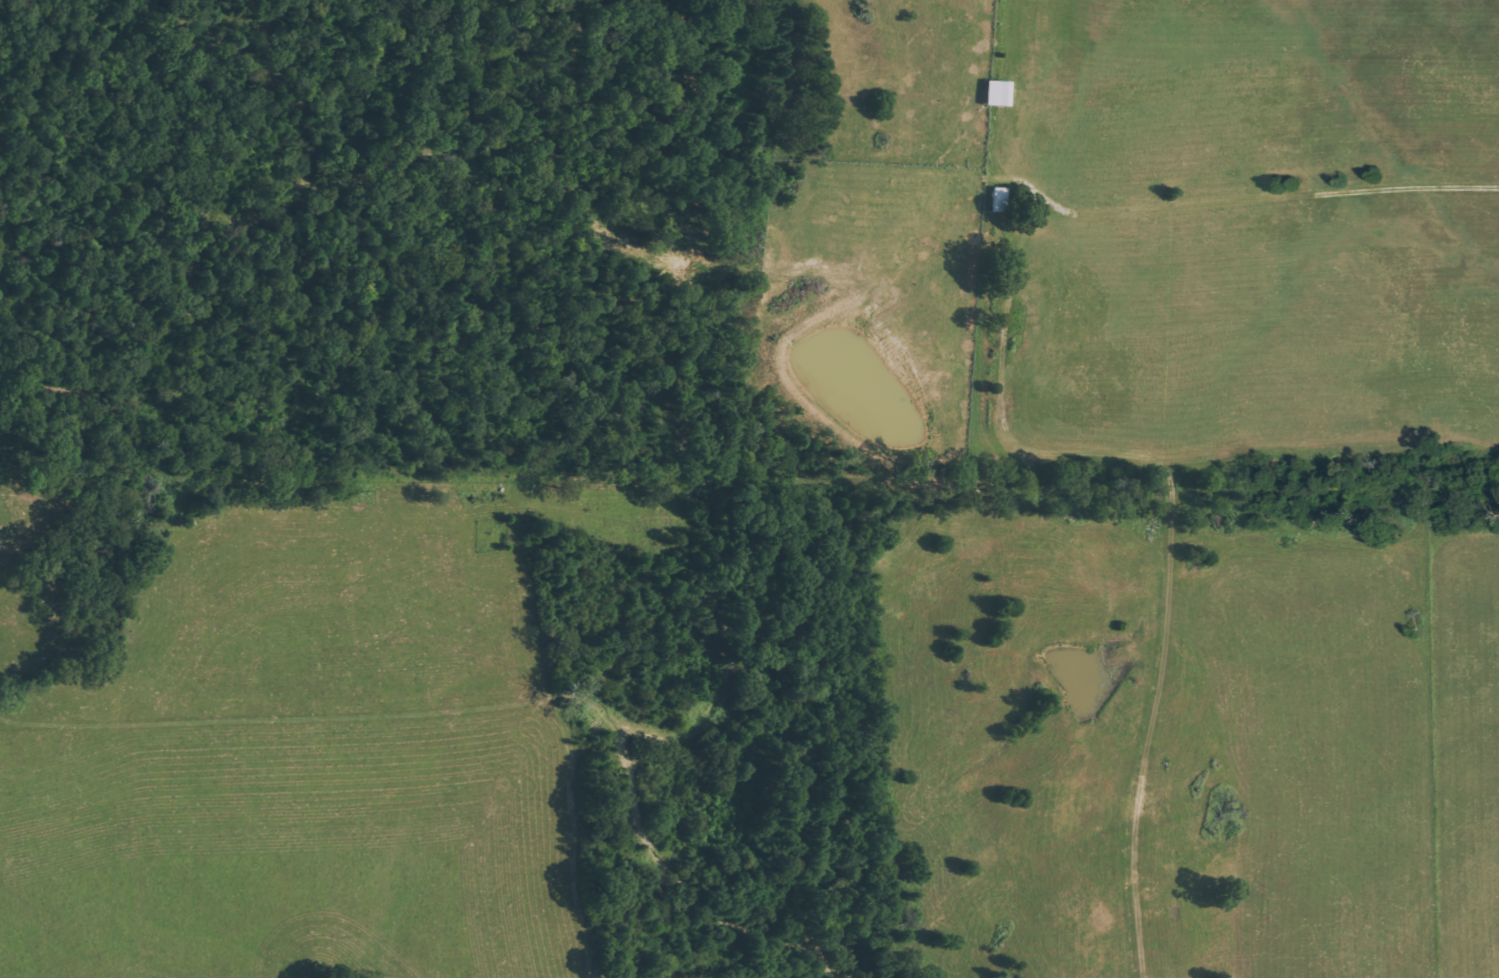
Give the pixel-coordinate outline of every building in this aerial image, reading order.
[(1014,82),(990,81),(989,105),(1013,106),(1014,82)] [(996,212),(1009,212),(1010,188),(997,188),(996,212)]
